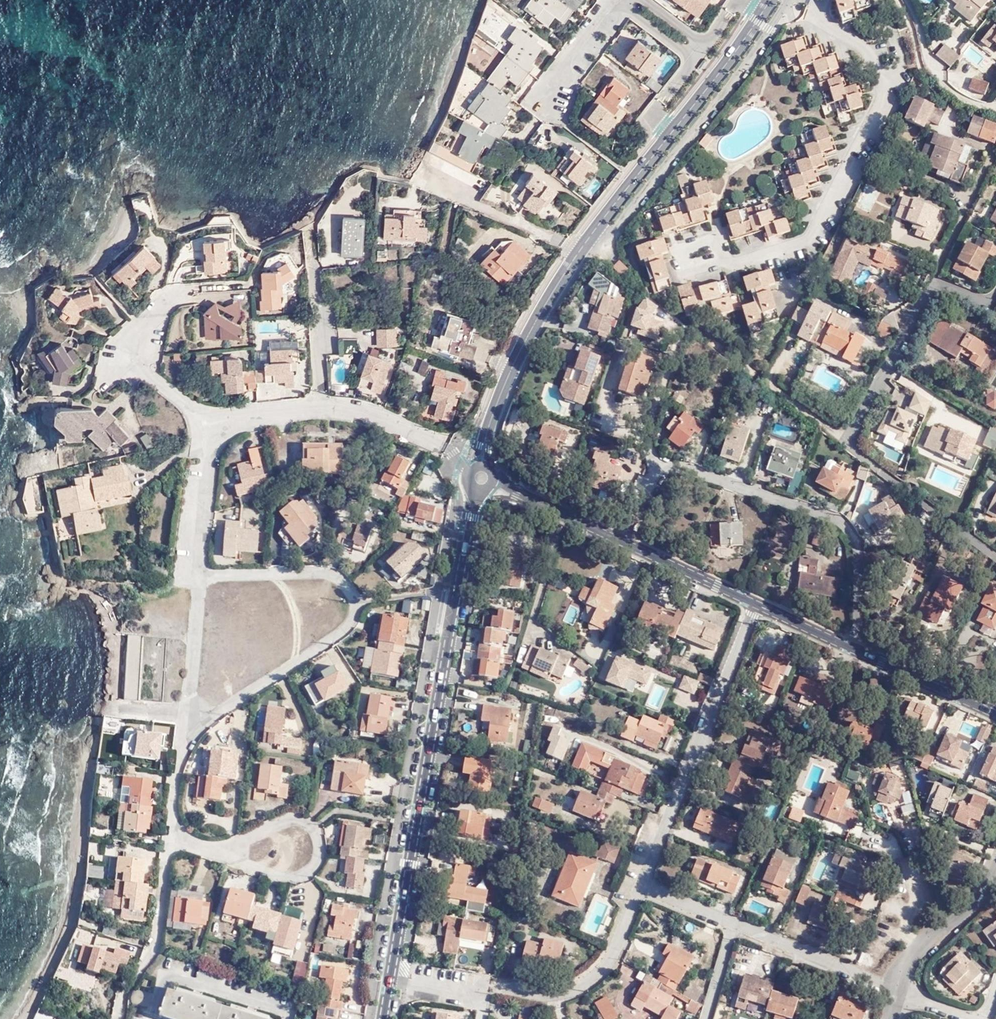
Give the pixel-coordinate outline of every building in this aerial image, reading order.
[(559,0),(531,0),(524,8),(548,26),(555,18),(564,23),(574,11),(559,0)] [(574,11),(584,0),(559,0),(574,11)] [(702,15),(713,0),(680,0),(702,15)] [(840,27),(854,23),(851,16),(868,11),(865,0),(832,0),(840,27)] [(956,4),(974,17),(987,0),(951,0),(956,4)] [(974,17),(956,4),(953,10),(970,22),(974,17)] [(920,22),(923,28),(929,21),(926,17),(920,22)] [(514,41),(506,52),(531,69),(535,63),(531,61),(543,44),(537,40),(540,35),(536,31),(532,36),(519,26),(510,38),(514,41)] [(995,34),(987,29),(976,44),(984,50),(988,44),(995,50),(995,33),(995,34)] [(631,61),(643,43),(639,40),(626,58),(631,61)] [(840,85),(839,83),(835,74),(844,70),(840,58),(827,61),(823,49),(811,52),(808,41),(801,43),(786,47),(792,69),(797,68),(804,66),(806,71),(808,78),(814,77),(821,75),(823,81),(825,89),(834,86),(840,85)] [(631,61),(653,77),(666,58),(643,43),(631,61)] [(934,57),(944,66),(954,55),(942,46),(934,57)] [(531,69),(506,52),(487,77),(491,80),(501,87),(506,80),(516,88),(531,69)] [(804,66),(797,68),(798,74),(806,71),(804,66)] [(815,83),(823,81),(821,75),(814,77),(815,83)] [(987,84),(972,79),(969,89),(984,94),(987,84)] [(507,103),(513,96),(501,87),(491,80),(482,92),(488,96),(478,111),(491,121),(485,129),(496,135),(503,140),(511,127),(503,122),(513,107),(507,103)] [(610,84),(603,93),(623,106),(634,91),(620,81),(615,87),(610,84)] [(846,81),(839,83),(840,85),(834,86),(836,93),(828,95),(832,108),(839,106),(840,107),(844,106),(848,118),(870,111),(862,89),(850,93),(846,81)] [(836,93),(834,86),(825,89),(827,96),(828,95),(836,93)] [(488,96),(482,92),(481,91),(470,107),(478,111),(488,96)] [(628,117),(632,111),(623,106),(603,93),(584,119),(605,133),(609,128),(612,130),(617,123),(624,114),(628,117)] [(934,109),(916,100),(906,121),(924,130),(928,123),(939,128),(945,115),(934,109)] [(474,115),(452,101),(449,108),(467,118),(471,120),(474,115)] [(621,126),(628,117),(624,114),(617,123),(621,126)] [(445,159),(462,167),(467,170),(483,141),(489,146),(496,135),(485,129),(471,120),(467,118),(461,128),(469,133),(459,151),(434,137),(428,148),(445,159)] [(973,119),(967,136),(993,146),(995,138),(995,127),(973,119)] [(812,146),(805,149),(796,151),(800,163),(792,166),(794,171),(790,171),(792,179),(782,181),(786,195),(797,191),(799,201),(812,196),(809,183),(820,179),(818,168),(829,165),(825,151),(837,148),(831,126),(804,135),(805,141),(809,139),(812,146)] [(705,132),(699,144),(707,148),(713,137),(705,132)] [(931,147),(935,138),(929,135),(917,166),(926,170),(935,149),(931,147)] [(956,166),(963,149),(935,138),(931,147),(935,149),(926,170),(949,178),(948,183),(957,187),(964,170),(956,166)] [(803,141),(805,149),(812,146),(809,139),(805,141),(803,141)] [(557,174),(560,175),(566,166),(584,179),(592,167),(595,170),(601,162),(577,144),(571,152),(572,153),(557,174)] [(971,152),(963,149),(956,166),(964,170),(971,152)] [(592,167),(584,179),(583,180),(586,182),(595,170),(592,167)] [(541,186),(530,202),(541,210),(551,193),(555,196),(562,187),(538,170),(531,179),(534,181),(541,186)] [(676,180),(681,194),(688,191),(687,189),(688,189),(685,178),(676,180)] [(523,198),(530,202),(541,186),(534,181),(523,198)] [(660,209),(655,210),(662,235),(675,231),(676,234),(705,225),(700,210),(712,207),(706,186),(688,191),(681,194),(685,206),(661,213),(660,209)] [(907,209),(902,222),(920,229),(919,233),(927,236),(925,241),(931,244),(937,228),(931,225),(936,211),(905,199),(902,207),(907,209)] [(769,205),(727,218),(734,243),(764,235),(762,230),(765,229),(769,241),(791,235),(784,214),(773,218),(769,205)] [(983,209),(977,206),(971,219),(976,222),(983,209)] [(897,220),(902,222),(907,209),(902,207),(897,220)] [(401,219),(383,217),(382,231),(392,232),(392,237),(403,238),(404,235),(424,237),(425,227),(418,227),(418,223),(413,222),(414,215),(402,214),(401,219)] [(365,221),(345,219),(341,255),(361,257),(365,221)] [(494,271),(500,277),(519,257),(523,261),(530,252),(514,236),(507,242),(501,236),(481,257),(494,271)] [(230,240),(204,242),(204,253),(207,252),(207,261),(205,261),(206,275),(227,272),(225,251),(232,250),(230,240)] [(663,242),(636,251),(640,264),(644,263),(654,296),(672,291),(660,257),(667,255),(663,242)] [(976,273),(986,254),(992,257),(995,250),(995,249),(983,242),(978,250),(966,244),(951,272),(967,281),(972,271),(976,273)] [(858,267),(864,253),(845,245),(828,284),(847,292),(858,267)] [(146,247),(121,270),(127,275),(123,279),(132,288),(139,283),(134,277),(147,266),(153,273),(162,265),(155,256),(156,256),(146,247)] [(383,251),(375,251),(374,261),(384,261),(384,258),(383,257),(383,251)] [(875,258),(864,253),(858,267),(868,271),(872,264),(875,258)] [(877,253),(875,258),(872,264),(905,278),(910,267),(877,253)] [(278,270),(264,272),(264,285),(267,285),(267,288),(264,288),(264,296),(268,296),(268,299),(262,299),(262,311),(269,311),(269,308),(281,307),(280,297),(282,295),(281,282),(295,273),(287,261),(279,267),(278,267),(278,270)] [(616,270),(625,279),(632,273),(622,264),(616,270)] [(117,273),(123,279),(127,275),(121,270),(117,273)] [(493,283),(500,277),(494,271),(488,277),(493,283)] [(977,274),(976,273),(972,271),(967,281),(972,284),(977,274)] [(772,273),(744,281),(749,295),(752,294),(756,307),(742,311),(750,338),(765,333),(763,326),(779,321),(769,288),(776,285),(772,273)] [(690,288),(677,291),(686,318),(699,314),(698,310),(710,307),(715,320),(743,311),(738,298),(731,300),(727,287),(726,284),(692,294),(690,288)] [(57,287),(50,298),(59,306),(63,308),(64,311),(64,315),(60,317),(64,320),(69,323),(75,324),(79,324),(86,313),(103,307),(100,297),(97,298),(95,293),(78,298),(74,299),(72,298),(64,293),(64,290),(57,287)] [(657,342),(664,320),(654,317),(659,302),(641,296),(629,333),(657,342)] [(600,316),(594,314),(589,331),(607,337),(614,319),(619,321),(625,302),(618,300),(616,302),(606,299),(601,311),(600,316)] [(225,314),(220,300),(210,313),(214,317),(214,324),(219,328),(220,337),(227,336),(231,329),(234,331),(234,336),(246,335),(245,330),(242,327),(244,324),(240,322),(225,314)] [(231,306),(220,300),(225,314),(240,322),(245,315),(245,300),(231,306)] [(829,313),(815,305),(797,336),(809,343),(822,322),(824,323),(829,313)] [(439,338),(434,336),(431,346),(472,358),(476,342),(469,340),(474,319),(449,312),(444,331),(442,330),(439,338)] [(214,317),(210,313),(211,337),(220,337),(219,328),(214,324),(214,317)] [(831,315),(825,326),(831,329),(822,345),(842,356),(839,361),(848,366),(861,342),(853,337),(850,339),(843,335),(841,334),(847,323),(831,315)] [(940,322),(928,341),(958,359),(961,354),(971,361),(970,362),(978,367),(974,375),(982,380),(995,359),(995,347),(991,345),(990,347),(967,334),(965,336),(940,322)] [(890,332),(878,326),(873,337),(884,343),(890,332)] [(395,327),(377,328),(377,345),(394,345),(395,327)] [(64,337),(46,349),(55,364),(57,365),(55,376),(70,378),(72,367),(85,357),(75,343),(70,346),(64,337)] [(272,342),(272,350),(293,349),(299,349),(299,348),(299,341),(272,342)] [(842,356),(822,345),(819,350),(839,361),(842,356)] [(55,364),(46,349),(34,351),(47,370),(55,364)] [(267,363),(266,370),(267,383),(287,382),(287,387),(296,387),(295,372),(291,372),(286,372),(286,361),(291,361),(294,361),(293,349),(272,350),(272,352),(272,362),(267,362),(267,363)] [(602,358),(582,351),(576,369),(570,367),(561,391),(564,399),(585,406),(602,358)] [(263,363),(267,363),(267,362),(272,362),(272,352),(263,352),(263,363)] [(390,360),(369,353),(359,383),(380,391),(390,360)] [(655,364),(631,353),(614,388),(639,401),(655,364)] [(229,391),(247,390),(247,372),(246,357),(214,358),(214,372),(229,371),(229,391)] [(430,363),(423,360),(418,373),(425,375),(430,363)] [(266,370),(257,370),(257,371),(257,383),(267,383),(266,370)] [(247,390),(258,390),(257,383),(257,371),(247,372),(247,390)] [(455,397),(456,391),(463,394),(466,383),(458,381),(458,384),(443,380),(445,373),(436,371),(432,385),(435,386),(433,394),(441,396),(440,401),(435,417),(445,419),(448,411),(451,412),(453,405),(455,397)] [(986,389),(981,395),(986,399),(987,406),(994,411),(995,410),(995,394),(994,392),(993,393),(986,389)] [(909,407),(926,413),(932,399),(914,392),(909,407)] [(63,403),(56,410),(69,421),(73,422),(75,438),(86,437),(85,419),(85,418),(89,419),(93,421),(96,424),(91,429),(105,443),(112,435),(109,433),(112,430),(122,440),(131,431),(114,415),(117,411),(107,402),(98,410),(97,403),(85,403),(85,408),(80,407),(74,403),(63,403)] [(899,436),(897,441),(905,445),(916,419),(898,411),(896,417),(889,414),(878,433),(887,437),(889,432),(899,436)] [(681,451),(687,443),(690,439),(694,434),(696,435),(701,428),(680,414),(674,421),(678,424),(666,441),(681,451)] [(550,428),(544,426),(541,436),(544,437),(541,447),(538,446),(535,457),(552,464),(560,444),(566,446),(569,435),(568,434),(569,433),(551,426),(550,428)] [(779,426),(777,433),(788,435),(789,428),(779,426)] [(741,431),(730,428),(720,457),(740,464),(750,431),(742,428),(741,431)] [(934,429),(926,448),(946,456),(948,451),(961,456),(960,458),(969,462),(977,441),(952,431),(952,432),(939,428),(938,430),(934,429)] [(987,440),(983,447),(995,454),(995,432),(993,430),(987,440)] [(157,444),(149,432),(144,436),(152,447),(157,444)] [(345,445),(299,444),(299,472),(338,471),(338,461),(345,461),(345,445)] [(258,450),(249,451),(249,462),(237,464),(238,484),(231,485),(232,494),(262,492),(262,486),(265,486),(264,478),(260,478),(258,450)] [(614,457),(595,452),(592,460),(596,461),(588,486),(599,490),(600,488),(617,494),(626,470),(611,464),(614,457)] [(792,479),(795,471),(798,460),(776,452),(769,471),(792,479)] [(402,498),(409,484),(400,481),(408,463),(393,458),(387,473),(383,471),(378,482),(395,489),(393,494),(402,498)] [(424,471),(431,474),(437,462),(429,459),(424,471)] [(827,492),(825,496),(842,505),(848,493),(845,492),(853,479),(833,469),(835,465),(831,463),(827,464),(822,472),(821,471),(814,485),(819,488),(827,492)] [(99,479),(96,480),(99,504),(128,499),(129,499),(125,479),(121,480),(119,469),(99,472),(99,479)] [(802,473),(795,471),(792,479),(792,480),(799,483),(802,473)] [(90,491),(88,481),(88,479),(71,482),(72,490),(79,488),(80,493),(90,491)] [(99,504),(96,480),(88,481),(90,491),(80,493),(79,488),(72,490),(60,492),(65,519),(70,518),(74,533),(85,531),(84,528),(99,524),(95,505),(99,504)] [(65,519),(60,492),(53,494),(57,520),(65,519)] [(408,502),(403,501),(400,510),(406,512),(405,515),(414,517),(413,521),(421,524),(423,519),(437,522),(440,509),(419,505),(420,499),(410,496),(408,502)] [(885,506),(869,514),(875,524),(870,526),(876,535),(894,526),(899,534),(910,528),(899,509),(897,510),(890,498),(883,502),(885,506)] [(285,502),(281,507),(287,513),(281,518),(288,525),(282,529),(298,547),(313,532),(311,530),(322,520),(302,501),(299,503),(296,501),(293,500),(289,500),(285,502)] [(824,506),(822,511),(839,517),(840,511),(824,506)] [(287,513),(281,507),(275,513),(281,518),(287,513)] [(990,508),(987,514),(995,518),(995,511),(990,508)] [(875,524),(869,514),(864,517),(870,526),(875,524)] [(365,527),(345,521),(340,537),(356,542),(355,546),(367,549),(374,525),(366,523),(365,527)] [(239,522),(223,522),(225,556),(240,556),(240,552),(257,551),(256,529),(239,530),(239,522)] [(100,530),(99,524),(84,528),(85,531),(74,533),(75,538),(100,530)] [(720,547),(720,526),(710,526),(711,547),(720,547)] [(742,526),(720,526),(720,547),(743,546),(742,526)] [(413,537),(408,542),(418,551),(423,545),(413,537)] [(404,549),(391,561),(399,570),(395,574),(402,580),(419,564),(412,557),(418,551),(408,542),(402,547),(404,549)] [(509,568),(513,548),(505,547),(502,567),(504,568),(509,568)] [(530,550),(513,548),(509,568),(504,568),(501,584),(522,588),(525,566),(528,566),(530,550)] [(810,572),(806,572),(803,587),(836,593),(838,578),(816,574),(818,559),(801,556),(800,565),(811,566),(810,572)] [(911,578),(922,584),(931,565),(914,558),(909,566),(903,563),(900,570),(894,569),(884,588),(889,591),(883,601),(897,608),(911,578)] [(399,570),(391,561),(385,567),(393,576),(395,574),(399,570)] [(168,581),(169,568),(151,565),(149,578),(168,581)] [(932,615),(938,618),(944,608),(950,611),(964,586),(944,576),(933,594),(927,591),(915,611),(929,619),(932,615)] [(609,603),(612,597),(617,586),(599,578),(594,589),(583,585),(578,598),(587,601),(589,597),(600,602),(596,608),(590,622),(603,629),(614,605),(609,603)] [(995,635),(995,634),(995,593),(992,591),(976,624),(975,626),(995,635)] [(589,597),(587,601),(585,603),(596,608),(600,602),(589,597)] [(423,599),(422,610),(430,610),(431,600),(423,599)] [(636,622),(674,639),(676,634),(684,613),(677,611),(676,613),(674,618),(662,614),(664,609),(660,607),(661,605),(654,601),(653,604),(645,600),(636,622)] [(505,631),(511,632),(514,611),(501,609),(500,616),(495,616),(493,629),(505,631)] [(676,613),(664,609),(662,614),(674,618),(676,613)] [(694,613),(686,609),(684,613),(676,634),(702,645),(705,639),(716,643),(720,633),(713,631),(715,625),(705,620),(703,626),(690,621),(694,613)] [(382,641),(403,644),(408,618),(393,615),(388,614),(382,641)] [(485,614),(483,627),(487,628),(493,629),(495,616),(485,614)] [(722,627),(715,625),(713,631),(720,633),(722,627)] [(483,627),(479,651),(484,652),(487,628),(483,627)] [(484,652),(501,655),(505,631),(493,629),(487,628),(484,652)] [(128,637),(127,656),(125,680),(124,701),(139,702),(144,639),(128,637)] [(705,639),(702,645),(714,650),(716,643),(705,639)] [(401,653),(403,644),(382,641),(381,649),(377,672),(397,675),(399,666),(393,666),(395,652),(401,653)] [(769,682),(767,687),(775,691),(788,661),(791,662),(796,648),(782,643),(776,654),(764,649),(760,658),(766,661),(759,677),(769,682)] [(533,665),(552,672),(563,677),(570,658),(558,653),(556,656),(531,646),(522,667),(531,671),(533,665)] [(377,672),(381,649),(375,648),(371,672),(377,672)] [(484,652),(479,651),(475,676),(481,676),(484,652)] [(399,666),(401,653),(395,652),(393,666),(399,666)] [(498,679),(501,655),(484,652),(481,676),(498,679)] [(653,668),(618,652),(607,678),(632,689),(637,678),(648,682),(653,668)] [(573,664),(586,676),(591,670),(577,658),(573,664)] [(549,679),(552,672),(533,665),(531,671),(549,679)] [(661,667),(657,678),(695,692),(699,682),(661,667)] [(323,694),(327,700),(348,687),(339,674),(323,683),(320,678),(306,687),(314,699),(323,694)] [(698,681),(711,686),(714,678),(701,674),(698,681)] [(756,683),(767,687),(769,682),(759,677),(756,683)] [(820,685),(800,678),(794,692),(813,699),(812,702),(821,705),(829,685),(821,681),(820,685)] [(660,709),(669,688),(656,683),(647,704),(660,709)] [(395,697),(373,693),(368,714),(364,714),(361,729),(367,731),(367,730),(385,733),(390,705),(394,706),(395,697)] [(318,705),(327,700),(323,694),(314,699),(318,705)] [(921,729),(929,732),(937,717),(927,713),(928,710),(921,706),(919,709),(912,706),(914,703),(908,701),(902,714),(909,717),(906,722),(921,729)] [(766,703),(761,713),(771,717),(775,706),(766,703)] [(512,709),(484,705),(482,720),(491,721),(489,738),(508,741),(512,709)] [(288,708),(269,706),(264,742),(300,748),(301,739),(284,736),(288,708)] [(259,711),(258,723),(267,723),(267,711),(259,711)] [(672,729),(675,720),(659,713),(655,721),(644,717),(642,723),(628,716),(625,723),(620,735),(632,740),(635,733),(644,736),(655,741),(658,736),(662,737),(667,726),(672,729)] [(133,721),(103,717),(102,729),(132,732),(133,721)] [(608,730),(620,735),(625,723),(614,718),(608,730)] [(850,732),(846,742),(864,748),(868,737),(873,739),(878,724),(871,722),(869,728),(848,720),(845,729),(850,732)] [(564,726),(555,723),(548,737),(552,739),(547,750),(564,757),(573,736),(562,731),(564,726)] [(175,727),(153,724),(151,736),(163,737),(173,739),(175,727)] [(841,740),(846,742),(850,732),(845,729),(841,740)] [(926,737),(929,732),(921,729),(918,734),(926,737)] [(988,748),(994,735),(990,733),(987,731),(980,746),(988,748)] [(751,732),(745,748),(748,750),(755,734),(751,732)] [(163,737),(151,736),(137,733),(127,744),(123,744),(121,758),(156,761),(158,750),(161,751),(163,737)] [(739,763),(754,769),(759,771),(766,754),(773,757),(774,754),(777,755),(781,745),(777,744),(778,742),(771,739),(770,740),(755,734),(748,750),(745,748),(739,763)] [(652,748),(655,741),(644,736),(641,743),(652,748)] [(949,740),(943,756),(940,761),(965,773),(972,758),(963,754),(965,747),(949,740)] [(588,771),(594,759),(612,768),(607,780),(604,779),(600,787),(622,797),(626,788),(641,794),(648,775),(641,772),(642,769),(616,759),(617,755),(584,741),(575,765),(588,771)] [(211,747),(208,773),(214,774),(216,757),(219,757),(220,748),(211,747)] [(370,748),(361,747),(360,757),(368,758),(370,748)] [(975,751),(965,747),(963,754),(972,758),(975,751)] [(214,774),(230,777),(238,778),(241,752),(220,748),(219,757),(216,757),(214,774)] [(922,748),(916,762),(924,766),(931,752),(922,748)] [(931,752),(924,766),(932,770),(936,760),(939,754),(932,750),(931,752)] [(766,754),(759,771),(768,775),(775,758),(773,757),(766,754)] [(986,779),(995,784),(995,755),(986,779)] [(493,760),(468,757),(465,774),(473,775),(471,791),(488,794),(493,760)] [(359,774),(360,763),(338,759),(332,787),(362,793),(365,775),(359,774)] [(739,763),(734,761),(722,790),(740,798),(739,799),(747,801),(754,783),(748,781),(754,769),(739,763)] [(115,765),(97,763),(96,772),(114,774),(115,765)] [(373,765),(360,763),(359,774),(365,775),(372,776),(373,765)] [(284,768),(265,765),(262,788),(268,788),(268,792),(278,794),(278,798),(289,799),(290,785),(283,784),(284,768)] [(849,770),(847,778),(859,780),(860,772),(849,770)] [(208,773),(201,771),(198,795),(223,798),(224,784),(229,784),(230,777),(214,774),(208,773)] [(876,776),(873,784),(874,785),(873,788),(874,796),(878,797),(877,800),(886,804),(887,801),(890,804),(895,801),(896,798),(899,799),(902,792),(899,791),(901,787),(895,784),(897,779),(886,775),(883,779),(876,776)] [(132,787),(129,806),(152,810),(153,802),(152,802),(148,801),(150,790),(151,780),(123,777),(122,786),(132,787)] [(905,777),(900,778),(903,787),(908,786),(905,777)] [(847,823),(853,808),(839,803),(845,788),(827,781),(820,797),(815,810),(847,823)] [(974,789),(987,795),(990,789),(976,783),(974,789)] [(955,795),(957,790),(942,784),(940,788),(955,795)] [(122,786),(120,805),(129,806),(132,787),(122,786)] [(932,811),(945,816),(955,795),(940,788),(936,787),(930,799),(936,802),(934,808),(932,811)] [(617,795),(601,788),(597,797),(582,791),(575,809),(589,814),(592,807),(603,811),(607,801),(613,803),(617,795)] [(552,801),(536,795),(532,804),(549,811),(552,801)] [(815,810),(820,797),(816,795),(810,808),(815,810)] [(970,821),(979,825),(988,804),(975,798),(970,810),(961,806),(958,814),(954,812),(950,822),(966,829),(970,821)] [(927,806),(934,808),(936,802),(930,799),(927,806)] [(129,806),(120,805),(119,813),(124,814),(122,831),(122,833),(143,835),(143,829),(149,830),(152,810),(129,806)] [(804,811),(792,807),(788,819),(800,823),(804,811)] [(857,810),(853,808),(847,823),(851,824),(857,810)] [(460,835),(463,811),(457,810),(453,834),(460,835)] [(739,825),(702,810),(694,829),(731,844),(739,825)] [(483,839),(486,815),(463,811),(460,835),(483,839)] [(931,816),(943,822),(945,816),(932,811),(931,816)] [(493,816),(486,815),(483,839),(489,840),(493,816)] [(542,822),(529,821),(528,829),(542,830),(542,822)] [(975,833),(979,825),(970,821),(966,829),(975,833)] [(345,844),(349,823),(342,822),(338,843),(345,844)] [(365,858),(368,859),(370,845),(368,845),(369,833),(372,833),(373,826),(349,823),(345,844),(343,854),(348,855),(365,858)] [(110,830),(91,827),(91,835),(109,836),(110,830)] [(914,828),(917,846),(923,845),(921,827),(914,828)] [(615,862),(621,847),(605,841),(602,849),(599,848),(596,855),(615,862)] [(793,855),(777,849),(763,882),(769,885),(767,889),(776,892),(774,897),(783,901),(789,888),(781,885),(793,855)] [(564,873),(589,884),(598,863),(573,852),(564,873)] [(363,867),(365,858),(348,855),(346,871),(348,871),(345,889),(360,891),(365,867),(363,867)] [(114,882),(141,886),(143,860),(109,857),(108,865),(88,862),(87,878),(114,882)] [(734,872),(698,858),(690,877),(733,896),(740,879),(732,875),(734,872)] [(833,875),(866,890),(873,875),(868,873),(872,865),(861,861),(858,868),(836,859),(830,870),(834,872),(833,875)] [(458,875),(453,875),(451,887),(449,894),(476,900),(478,888),(469,886),(471,875),(478,876),(479,867),(460,863),(458,870),(458,875)] [(579,907),(589,884),(564,873),(554,896),(579,907)] [(864,894),(866,890),(833,875),(831,879),(864,894)] [(142,916),(145,895),(146,887),(141,886),(114,882),(110,910),(120,912),(142,916)] [(802,882),(795,900),(804,903),(812,887),(802,882)] [(238,923),(245,925),(251,903),(255,890),(231,884),(224,910),(241,915),(238,923)] [(145,895),(153,896),(155,888),(146,887),(145,895)] [(846,901),(857,905),(861,898),(836,888),(832,895),(846,901)] [(846,901),(832,895),(828,906),(814,901),(810,914),(820,918),(817,925),(827,929),(836,906),(842,909),(846,901)] [(210,902),(177,898),(174,921),(207,925),(210,902)] [(251,903),(245,925),(253,927),(254,923),(278,929),(283,912),(251,903)] [(344,909),(336,907),(334,915),(338,916),(336,927),(332,925),(330,934),(353,939),(358,919),(359,919),(360,912),(350,910),(350,907),(345,905),(344,909)] [(142,920),(142,916),(120,912),(119,920),(147,924),(147,921),(142,920)] [(304,918),(283,912),(278,929),(275,940),(296,945),(304,918)] [(445,950),(460,952),(462,937),(465,919),(466,917),(447,914),(445,927),(449,927),(445,950)] [(820,918),(810,914),(807,921),(817,925),(820,918)] [(98,935),(114,940),(118,929),(79,917),(78,923),(77,929),(98,935)] [(985,925),(990,935),(993,933),(995,937),(995,917),(985,925)] [(465,919),(462,937),(486,940),(489,923),(465,919)] [(75,936),(73,941),(77,943),(70,962),(87,967),(86,971),(96,974),(99,970),(115,974),(119,959),(127,961),(130,954),(115,949),(112,956),(93,951),(98,935),(77,929),(75,936)] [(370,940),(361,938),(359,946),(368,948),(370,940)] [(549,938),(546,945),(564,952),(567,944),(549,938)] [(564,952),(546,945),(530,939),(524,960),(541,965),(543,959),(559,966),(564,952)] [(339,944),(327,942),(326,950),(338,951),(339,944)] [(659,971),(654,980),(678,994),(679,993),(672,989),(689,960),(676,953),(678,950),(666,943),(660,953),(663,955),(656,969),(659,971)] [(680,947),(678,950),(676,953),(689,960),(693,954),(680,947)] [(947,974),(956,983),(957,982),(964,989),(982,971),(970,959),(964,964),(954,954),(944,965),(950,971),(947,974)] [(543,959),(541,965),(557,971),(559,966),(543,959)] [(292,982),(304,985),(310,963),(298,960),(292,982)] [(320,1007),(343,1012),(345,1002),(341,1002),(344,981),(350,982),(351,970),(325,965),(323,977),(327,978),(324,998),(321,998),(320,1007)] [(59,975),(56,981),(77,986),(80,975),(61,970),(59,975)] [(644,974),(637,970),(633,978),(639,981),(644,974)] [(639,981),(641,983),(629,1003),(639,1009),(642,1006),(658,1017),(657,1018),(673,1018),(677,1013),(665,1005),(670,998),(666,996),(668,992),(677,997),(678,994),(654,980),(644,974),(639,981)] [(770,988),(772,979),(765,977),(764,981),(757,979),(757,976),(751,974),(750,977),(743,975),(734,1008),(744,1011),(748,999),(758,1002),(757,1006),(764,1008),(764,1006),(770,988)] [(952,987),(956,983),(947,974),(944,978),(952,987)] [(692,1002),(698,994),(701,990),(688,981),(679,993),(678,994),(688,1000),(692,1002)] [(795,998),(770,988),(764,1006),(790,1015),(795,998)] [(132,990),(128,996),(129,1001),(131,1003),(152,1007),(154,994),(132,990)] [(848,1018),(859,1018),(864,1006),(848,1001),(850,996),(839,992),(831,1013),(848,1018)] [(170,993),(162,1016),(172,1018),(259,1018),(170,993)] [(688,1000),(678,994),(677,997),(687,1003),(688,1000)] [(696,1005),(698,1006),(702,997),(698,994),(692,1002),(696,1005)] [(596,1002),(606,1018),(613,1018),(618,1016),(608,995),(596,1002)] [(690,1013),(696,1005),(692,1002),(688,1000),(687,1003),(682,1009),(690,1013)] [(343,1012),(320,1007),(318,1018),(341,1018),(343,1012)]
